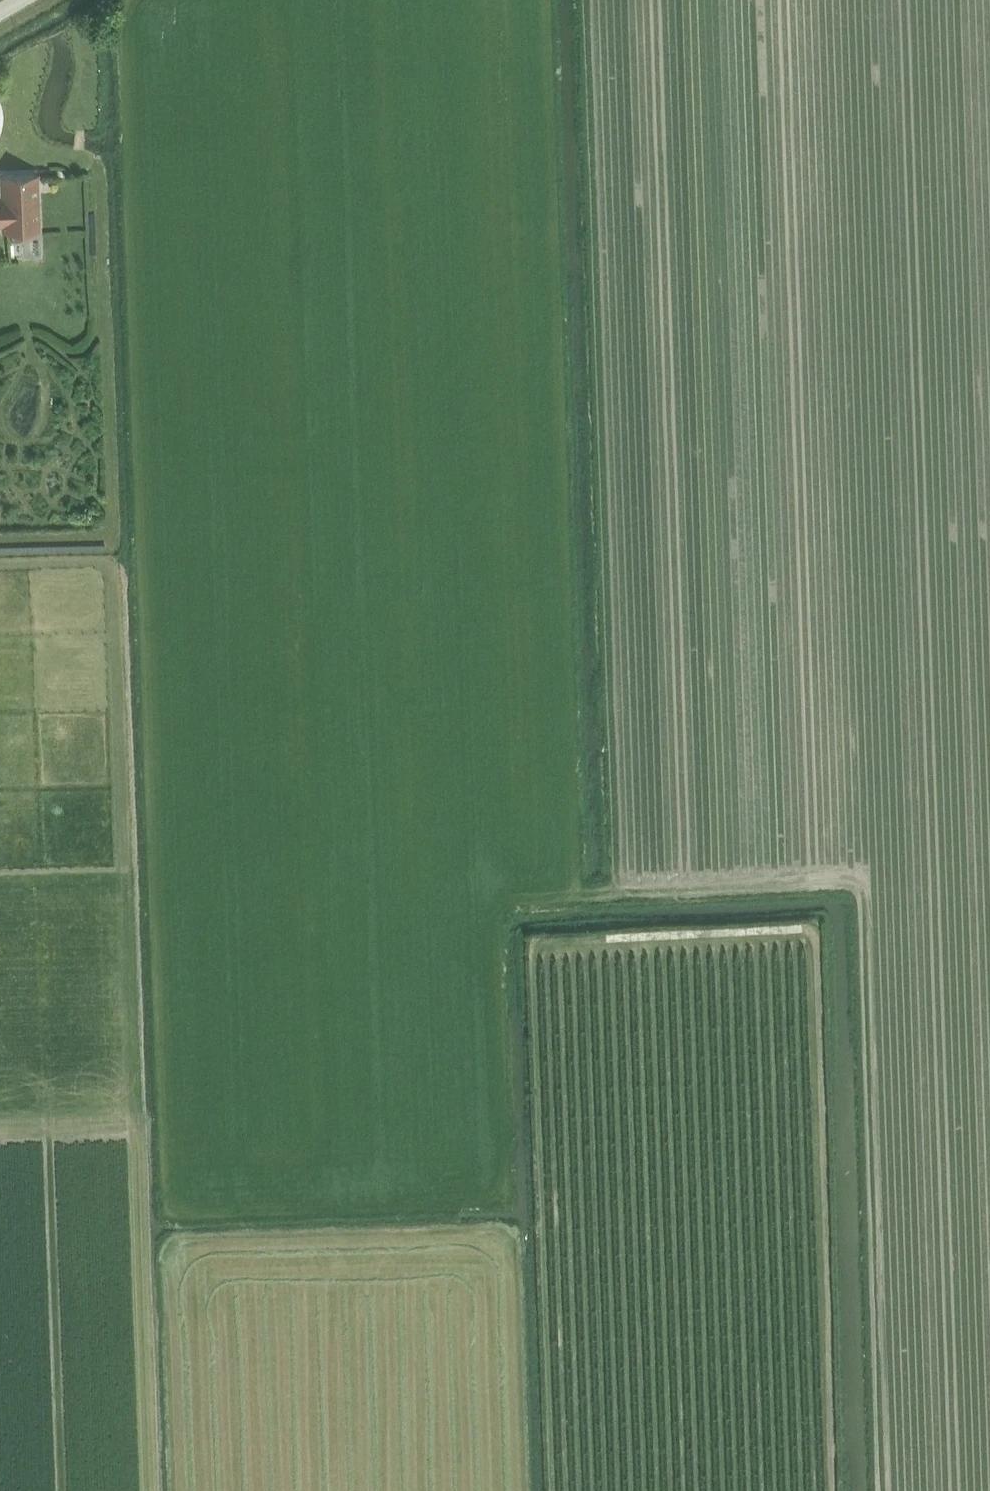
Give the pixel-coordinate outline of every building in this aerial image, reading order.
[(4,225),(4,230),(38,229),(36,175),(2,176),(3,196),(0,196),(0,225),(4,225)]
